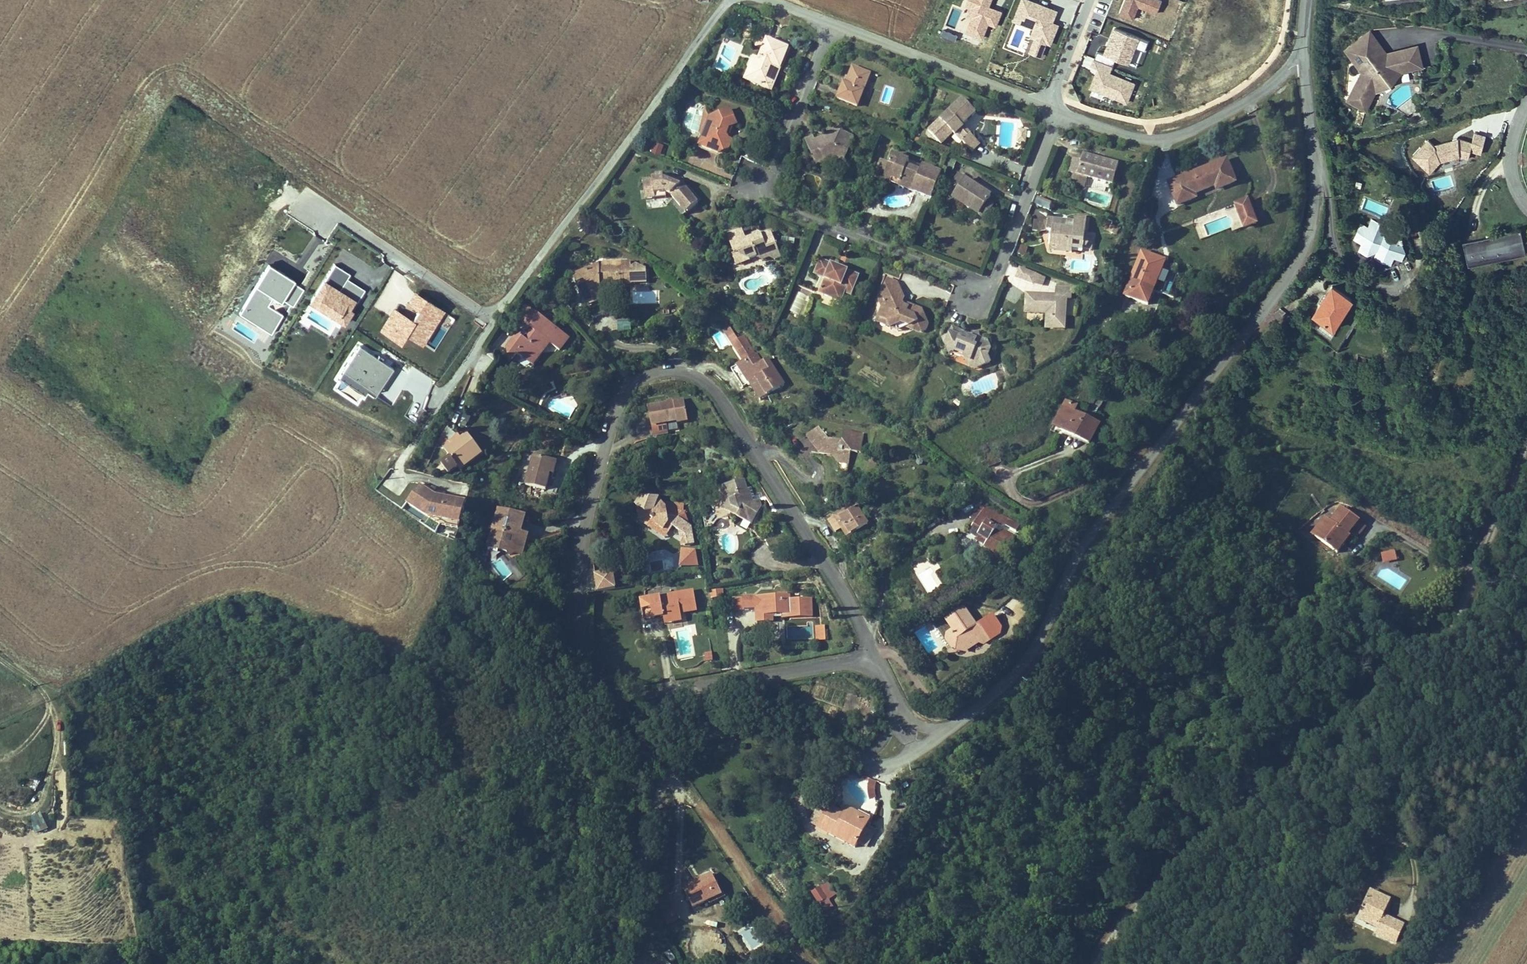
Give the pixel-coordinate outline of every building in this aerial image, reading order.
[(966,3),(977,7),(968,30),(983,35),(988,21),(996,24),(1001,10),(988,5),(990,0),(968,0),(966,3)] [(1034,0),(1022,0),(1015,19),(1035,26),(1026,50),(1047,57),(1060,23),(1052,20),(1057,8),(1034,0)] [(1148,39),(1116,27),(1105,53),(1137,66),(1148,39)] [(1368,29),(1343,46),(1348,54),(1368,40),(1379,54),(1383,51),(1368,29)] [(765,34),(758,53),(751,51),(741,78),(770,88),(785,41),(765,34)] [(1345,92),(1358,100),(1367,82),(1372,79),(1376,83),(1392,72),(1388,67),(1393,64),(1414,61),(1411,46),(1383,51),(1379,54),(1368,40),(1348,54),(1359,68),(1345,92)] [(1393,64),(1388,67),(1392,72),(1398,69),(1419,65),(1415,45),(1411,46),(1414,61),(1393,64)] [(1032,64),(1034,56),(1025,54),(1023,61),(1032,64)] [(1113,61),(1093,55),(1090,64),(1097,66),(1090,86),(1129,98),(1137,75),(1111,66),(1113,61)] [(856,102),(868,69),(849,63),(842,82),(840,82),(835,95),(856,102)] [(1345,92),(1343,96),(1360,106),(1370,88),(1376,83),(1372,79),(1367,82),(1358,100),(1345,92)] [(925,126),(941,141),(959,123),(957,121),(969,107),(958,95),(925,126)] [(728,105),(707,114),(702,132),(701,134),(711,138),(708,147),(717,150),(728,144),(731,136),(727,133),(723,130),(725,123),(731,121),(735,119),(728,105)] [(812,132),(804,137),(817,163),(837,153),(841,155),(850,132),(828,123),(825,130),(815,136),(812,132)] [(1015,137),(1023,137),(1023,125),(1015,125),(1015,137)] [(967,129),(958,139),(969,149),(979,139),(967,129)] [(1417,139),(1417,156),(1468,157),(1469,150),(1483,151),(1484,132),(1472,131),(1472,138),(1447,137),(1447,130),(1433,130),(1432,140),(1417,139)] [(711,138),(701,134),(698,143),(708,147),(711,138)] [(661,155),(663,144),(650,141),(647,151),(661,155)] [(928,193),(936,172),(906,160),(909,155),(890,149),(887,157),(897,161),(890,179),(928,193)] [(1063,169),(1069,171),(1083,175),(1109,183),(1116,160),(1081,149),(1078,157),(1068,155),(1063,169)] [(1231,175),(1221,152),(1165,180),(1175,202),(1191,193),(1190,190),(1212,181),(1215,184),(1231,175)] [(883,167),(887,157),(877,153),(872,163),(883,167)] [(880,175),(890,179),(897,161),(887,157),(883,167),(880,175)] [(952,169),(941,188),(981,213),(987,201),(983,197),(987,190),(952,169)] [(649,174),(640,175),(642,191),(658,191),(669,195),(685,211),(697,200),(684,186),(684,183),(664,171),(649,172),(649,174)] [(1083,175),(1069,171),(1066,181),(1079,184),(1083,175)] [(1229,201),(1240,224),(1263,213),(1252,190),(1229,201)] [(1071,213),(1071,216),(1069,225),(1058,224),(1058,215),(1043,214),(1042,227),(1048,229),(1047,245),(1069,247),(1070,237),(1081,238),(1082,232),(1083,214),(1071,213)] [(1069,225),(1071,216),(1058,215),(1058,224),(1069,225)] [(1373,244),(1377,256),(1401,247),(1393,225),(1379,230),(1374,217),(1349,226),(1358,249),(1373,244)] [(1108,231),(1117,234),(1119,227),(1110,224),(1108,231)] [(724,231),(730,247),(736,245),(737,250),(748,255),(751,253),(760,257),(764,255),(770,257),(774,254),(763,230),(759,232),(754,232),(752,231),(751,231),(752,236),(745,238),(743,234),(740,225),(724,231)] [(1458,240),(1464,263),(1522,250),(1517,227),(1458,240)] [(1090,233),(1082,232),(1081,238),(1080,247),(1089,248),(1090,233)] [(1081,238),(1070,237),(1069,247),(1080,248),(1080,247),(1081,238)] [(736,245),(730,247),(732,250),(729,253),(733,261),(748,255),(737,250),(736,245)] [(1160,255),(1137,245),(1136,247),(1119,291),(1137,297),(1152,263),(1156,264),(1160,255)] [(1401,247),(1377,256),(1370,259),(1372,268),(1405,255),(1401,247)] [(809,270),(814,271),(809,287),(837,297),(839,289),(845,291),(853,269),(814,255),(809,270)] [(621,265),(621,259),(591,257),(564,266),(576,299),(597,293),(592,277),(624,280),(624,279),(639,281),(640,269),(630,263),(621,265)] [(1035,271),(1012,263),(1009,272),(1025,278),(1026,276),(1032,278),(1035,271)] [(1152,263),(1137,297),(1143,299),(1156,264),(1152,263)] [(880,272),(870,296),(876,298),(870,313),(882,317),(881,326),(892,319),(899,322),(906,320),(907,325),(914,328),(919,326),(924,316),(917,300),(902,294),(907,284),(880,272)] [(324,285),(311,278),(301,295),(331,312),(340,294),(324,285)] [(345,287),(328,278),(324,285),(340,294),(345,287)] [(1308,306),(1329,320),(1346,296),(1326,281),(1308,306)] [(1021,309),(1049,311),(1050,317),(1053,320),(1061,319),(1063,316),(1063,295),(1067,295),(1068,283),(1051,282),(1050,290),(1022,288),(1021,309)] [(800,315),(810,290),(796,284),(786,310),(800,315)] [(597,293),(576,299),(579,307),(599,300),(597,293)] [(333,321),(346,298),(340,294),(331,312),(301,295),(298,301),(333,321)] [(422,342),(442,308),(424,298),(412,319),(393,307),(380,330),(399,341),(404,331),(422,342)] [(544,338),(548,341),(556,347),(565,332),(520,303),(509,318),(529,331),(523,340),(517,337),(514,340),(506,334),(499,345),(511,362),(517,354),(520,355),(528,352),(534,355),(544,338)] [(617,329),(629,331),(631,320),(618,318),(617,329)] [(438,322),(423,344),(433,351),(448,329),(438,322)] [(955,332),(957,327),(946,323),(945,328),(936,333),(942,346),(962,352),(963,355),(978,361),(979,366),(990,361),(983,351),(989,346),(985,338),(976,335),(975,330),(969,332),(967,337),(955,332)] [(969,332),(957,327),(955,332),(967,337),(969,332)] [(534,363),(548,341),(544,338),(534,355),(528,352),(520,355),(534,363)] [(366,386),(379,392),(393,362),(356,344),(335,386),(360,398),(366,386)] [(744,348),(720,361),(730,383),(737,380),(743,377),(747,385),(749,384),(755,394),(772,385),(757,356),(750,359),(744,348)] [(978,361),(963,355),(968,364),(978,367),(979,366),(978,361)] [(747,398),(755,394),(749,384),(747,385),(743,377),(737,380),(747,398)] [(560,379),(561,386),(561,390),(569,389),(568,380),(560,379)] [(642,401),(644,421),(679,416),(677,397),(642,401)] [(1090,443),(1100,421),(1075,409),(1078,403),(1064,397),(1051,425),(1090,443)] [(430,433),(435,441),(443,435),(435,425),(430,433)] [(821,444),(824,452),(830,460),(833,461),(839,448),(845,452),(846,449),(855,450),(861,432),(842,426),(838,436),(820,435),(815,425),(801,429),(807,442),(821,444)] [(443,435),(435,441),(441,450),(433,458),(439,466),(449,461),(473,443),(462,427),(445,439),(443,435)] [(811,449),(824,452),(821,444),(807,442),(811,449)] [(473,443),(449,461),(453,468),(477,449),(473,443)] [(839,448),(833,461),(843,464),(845,452),(839,448)] [(536,485),(540,469),(545,454),(526,449),(518,480),(536,485)] [(545,454),(540,469),(546,471),(551,455),(545,454)] [(981,478),(986,490),(999,484),(994,472),(981,478)] [(714,481),(719,493),(722,502),(719,511),(740,522),(747,502),(734,475),(714,481)] [(426,488),(411,477),(398,495),(416,508),(444,515),(450,494),(426,488)] [(713,492),(719,493),(714,481),(709,482),(713,492)] [(629,516),(644,525),(648,520),(657,525),(659,518),(663,521),(666,523),(671,517),(676,507),(673,499),(654,499),(648,489),(645,504),(635,505),(629,516)] [(838,500),(840,505),(820,516),(828,531),(836,527),(840,535),(861,524),(851,504),(853,503),(849,493),(838,500)] [(457,496),(450,494),(444,515),(416,508),(431,519),(450,524),(457,496)] [(1001,545),(1012,529),(994,518),(999,510),(982,498),(969,516),(978,523),(979,521),(987,526),(983,533),(1001,545)] [(501,541),(498,548),(511,552),(517,529),(511,526),(516,508),(492,501),(483,535),(501,541)] [(1337,501),(1327,517),(1324,515),(1311,534),(1337,550),(1349,532),(1346,530),(1357,514),(1337,501)] [(681,522),(671,517),(666,523),(678,530),(681,522)] [(648,520),(644,525),(656,533),(663,521),(659,518),(657,525),(648,520)] [(767,530),(753,539),(760,553),(774,544),(767,530)] [(480,542),(498,548),(501,541),(483,535),(480,542)] [(680,566),(697,566),(697,547),(679,548),(680,566)] [(1394,549),(1380,553),(1382,562),(1397,558),(1394,549)] [(657,553),(657,559),(648,559),(649,571),(675,569),(673,552),(657,553)] [(606,567),(588,570),(590,587),(608,584),(606,567)] [(710,597),(723,597),(723,588),(709,589),(710,597)] [(649,616),(666,614),(666,608),(683,606),(682,591),(663,593),(663,598),(646,600),(645,595),(624,598),(626,618),(649,616)] [(776,612),(776,617),(802,614),(799,595),(778,596),(776,591),(730,595),(733,605),(742,604),(746,620),(758,619),(758,613),(776,612)] [(624,598),(614,599),(617,619),(626,618),(624,598)] [(939,615),(947,627),(942,631),(940,639),(946,650),(964,652),(966,645),(973,641),(981,644),(987,640),(979,626),(969,622),(958,603),(939,615)] [(667,622),(666,614),(649,616),(650,624),(667,622)] [(712,652),(703,652),(703,661),(712,661),(712,652)] [(695,656),(687,657),(688,664),(696,663),(695,656)] [(841,800),(827,823),(863,844),(881,815),(859,802),(855,809),(841,800)] [(33,832),(46,828),(41,812),(28,816),(33,832)] [(698,888),(712,884),(708,866),(679,872),(683,892),(698,888)] [(822,912),(832,905),(828,899),(836,894),(828,881),(810,892),(822,912)] [(716,884),(712,884),(698,888),(699,892),(716,888),(716,884)] [(1360,888),(1349,915),(1367,922),(1365,928),(1365,932),(1388,940),(1396,920),(1376,913),(1381,896),(1360,888)] [(1367,922),(1349,915),(1347,921),(1365,928),(1367,922)] [(678,950),(672,952),(676,963),(681,962),(678,950)]
